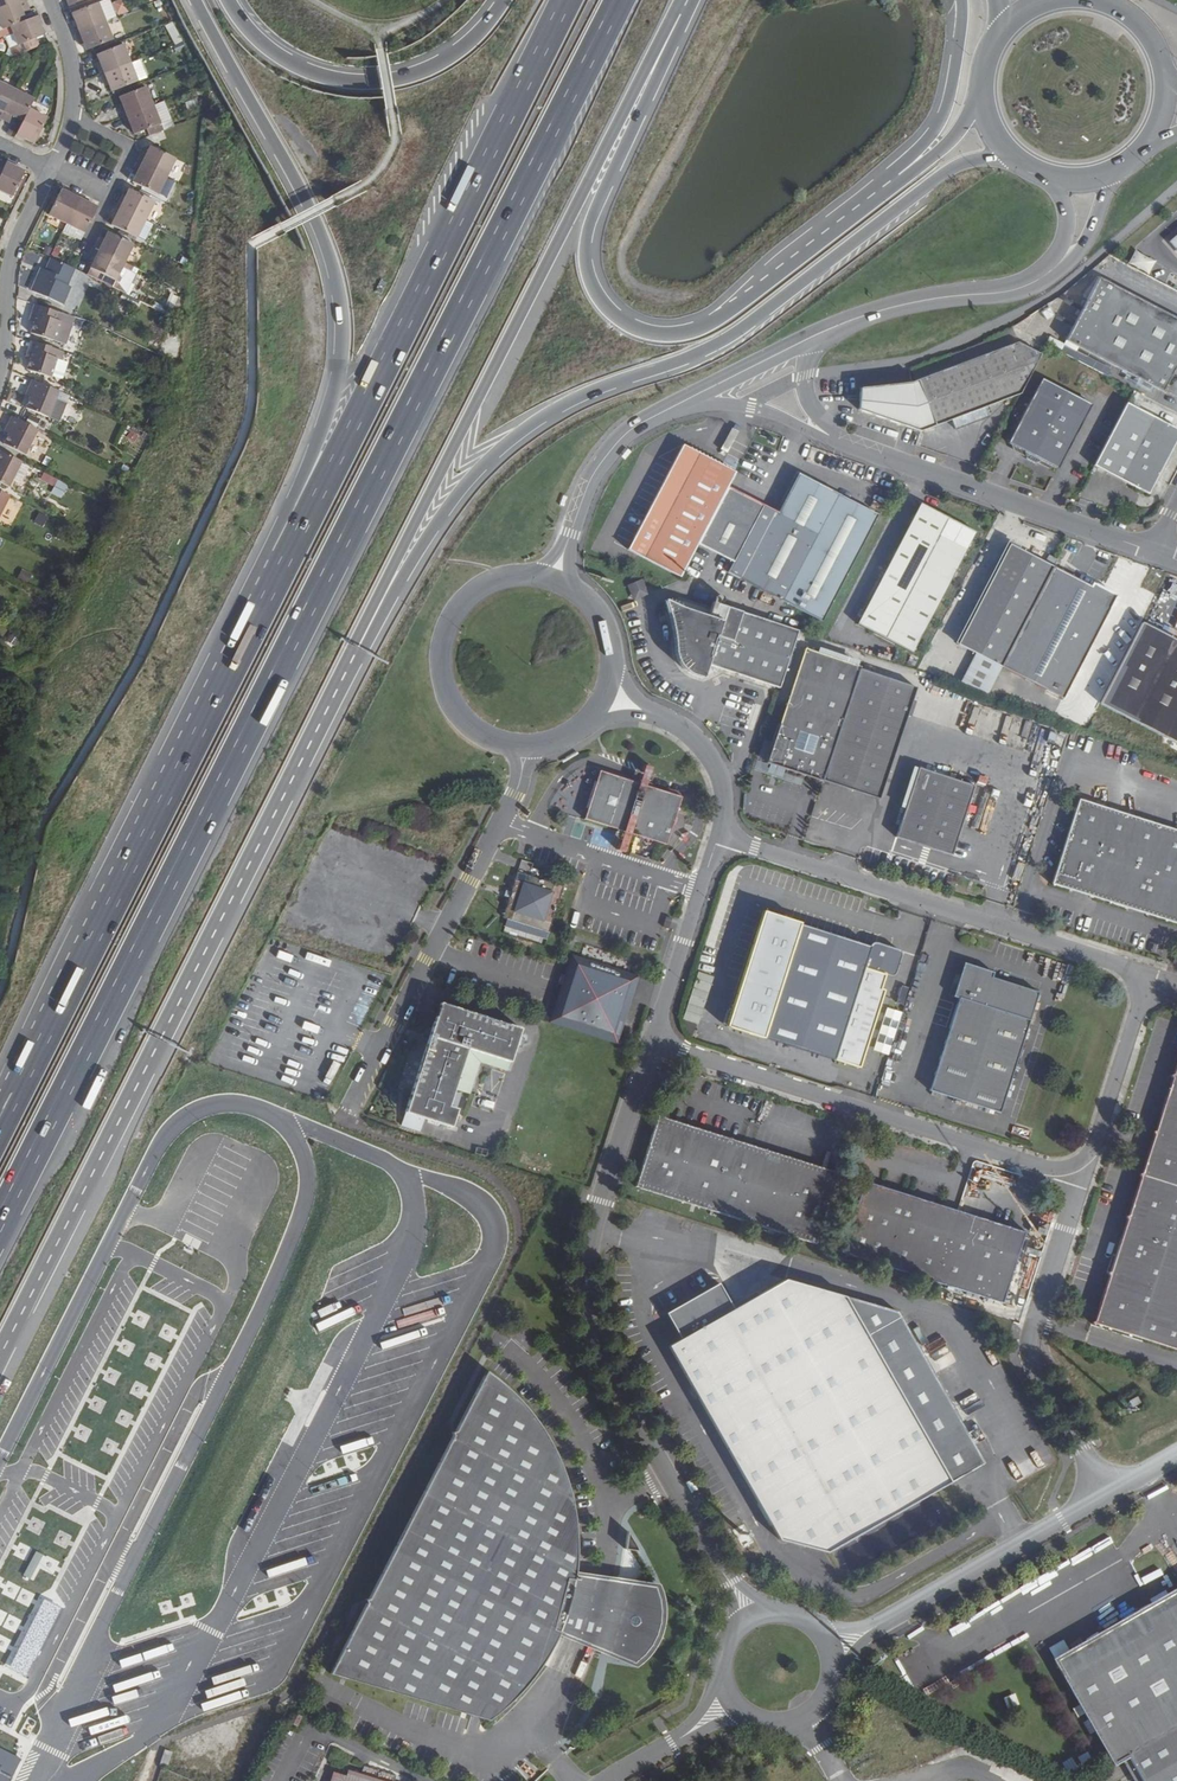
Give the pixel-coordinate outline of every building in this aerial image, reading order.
[(0,10),(0,24),(2,30),(10,27),(26,21),(24,14),(22,10),(30,7),(27,0),(25,0),(0,10)] [(25,0),(0,0),(0,10),(25,0)] [(129,10),(125,0),(116,0),(112,2),(117,15),(129,10)] [(99,3),(71,13),(74,20),(75,23),(71,25),(74,34),(106,21),(99,3)] [(37,38),(44,36),(43,33),(41,34),(38,22),(39,22),(38,16),(26,21),(10,27),(17,46),(37,38)] [(106,21),(74,34),(78,43),(83,41),(84,44),(86,51),(113,40),(106,21)] [(173,31),(170,25),(163,28),(166,34),(173,31)] [(17,46),(10,27),(3,30),(10,48),(17,46)] [(40,46),(37,38),(17,46),(20,54),(40,46)] [(124,45),(96,55),(99,62),(100,64),(95,66),(99,75),(131,62),(124,45)] [(131,62),(99,75),(102,84),(107,83),(108,85),(111,93),(138,82),(131,62)] [(191,66),(183,69),(187,77),(195,74),(191,66)] [(1,119),(16,90),(0,82),(0,119),(1,119)] [(147,87),(119,98),(122,105),(123,107),(118,109),(122,118),(154,106),(147,87)] [(34,98),(16,90),(1,119),(9,123),(13,117),(16,118),(23,121),(29,109),(34,98)] [(154,106),(122,118),(125,128),(130,126),(131,128),(134,135),(161,124),(154,106)] [(29,109),(23,121),(16,135),(34,144),(47,117),(29,109)] [(141,153),(137,162),(167,177),(176,159),(149,146),(146,152),(145,155),(141,153)] [(2,169),(0,174),(0,191),(12,197),(24,170),(6,161),(2,169)] [(136,175),(133,182),(140,185),(158,195),(167,177),(137,162),(132,170),(137,173),(136,175)] [(61,189),(49,214),(67,224),(81,196),(72,191),(71,193),(61,189)] [(125,198),(120,196),(115,205),(146,220),(154,202),(136,192),(129,189),(126,195),(125,198)] [(90,200),(81,196),(67,224),(85,233),(98,206),(89,202),(90,200)] [(115,218),(111,224),(118,228),(137,238),(146,220),(115,205),(111,214),(116,216),(115,218)] [(104,240),(99,238),(95,248),(125,262),(134,245),(115,235),(108,232),(105,237),(104,240)] [(95,259),(94,260),(90,267),(116,280),(125,262),(95,248),(91,256),(95,259)] [(1135,249),(1127,263),(1149,275),(1157,260),(1135,249)] [(38,273),(31,290),(53,300),(64,305),(72,288),(69,286),(76,270),(71,268),(50,258),(45,270),(42,275),(38,273)] [(116,281),(116,280),(90,267),(86,275),(120,291),(123,285),(116,281)] [(1100,279),(1066,342),(1164,392),(1166,388),(1164,385),(1166,382),(1169,381),(1173,375),(1172,372),(1175,363),(1176,363),(1176,319),(1100,279)] [(171,294),(167,304),(177,307),(180,297),(171,294)] [(180,315),(185,301),(181,299),(175,312),(180,315)] [(53,300),(51,303),(62,309),(64,305),(53,300)] [(39,306),(34,305),(29,321),(34,322),(39,306)] [(62,321),(57,320),(59,312),(39,306),(34,322),(31,333),(55,340),(62,321)] [(172,322),(161,317),(157,327),(167,331),(172,322)] [(1107,377),(1111,368),(1037,332),(1034,338),(1047,345),(1107,377)] [(36,343),(31,341),(26,357),(31,359),(36,343)] [(58,358),(52,356),(55,349),(36,343),(31,359),(27,370),(52,378),(58,358)] [(1009,388),(1020,394),(1041,355),(1019,343),(910,384),(860,388),(859,411),(920,432),(952,420),(986,408),(1002,402),(1009,388)] [(1058,470),(1092,406),(1041,379),(1008,443),(1023,452),(1025,458),(1035,464),(1042,461),(1058,470)] [(26,409),(48,418),(55,400),(59,392),(33,381),(29,391),(33,392),(31,398),(26,409)] [(67,404),(55,400),(48,418),(59,423),(67,404)] [(1176,438),(1176,429),(1127,403),(1094,466),(1148,494),(1176,438)] [(989,418),(986,408),(952,420),(956,430),(989,418)] [(4,444),(25,455),(37,430),(12,417),(7,426),(12,429),(9,434),(4,444)] [(629,550),(682,578),(699,544),(729,488),(737,472),(684,445),(629,550)] [(8,488),(21,462),(0,452),(0,483),(8,488)] [(44,457),(41,464),(46,468),(50,460),(44,457)] [(822,622),(878,516),(800,475),(779,514),(763,506),(738,493),(709,549),(733,562),(728,573),(822,622)] [(67,489),(58,484),(55,492),(63,496),(67,489)] [(709,549),(738,493),(729,488),(699,544),(709,549)] [(9,496),(0,491),(0,514),(9,496)] [(912,653),(976,533),(921,504),(857,625),(912,653)] [(1132,511),(1121,507),(1117,518),(1128,521),(1132,511)] [(33,523),(42,528),(48,517),(39,512),(33,523)] [(1055,567),(1058,561),(1048,556),(1045,562),(1010,544),(958,643),(976,653),(960,685),(988,695),(1002,666),(1055,567)] [(1093,583),(1091,586),(1055,567),(1002,666),(1063,698),(1117,596),(1093,583)] [(21,570),(18,576),(23,579),(26,573),(21,570)] [(633,583),(633,601),(649,594),(643,580),(633,583)] [(663,605),(666,616),(679,611),(663,605)] [(679,611),(666,616),(668,623),(670,631),(671,639),(672,647),(673,656),(677,668),(682,674),(689,679),(702,684),(703,679),(706,680),(715,676),(716,673),(776,693),(790,649),(763,640),(768,626),(711,608),(707,622),(679,611)] [(1143,624),(1100,704),(1176,744),(1176,641),(1143,624)] [(12,633),(7,641),(15,647),(20,639),(12,633)] [(821,786),(821,785),(858,674),(859,671),(802,653),(765,767),(821,786)] [(914,692),(858,674),(821,785),(877,804),(914,692)] [(599,771),(583,819),(657,842),(665,845),(680,797),(599,771)] [(973,790),(917,772),(895,842),(916,848),(916,846),(930,850),(929,853),(950,859),(973,790)] [(1080,897),(1176,928),(1176,835),(1107,812),(1080,897)] [(502,918),(548,933),(563,887),(562,887),(564,879),(545,873),(542,881),(517,873),(510,894),(505,892),(504,897),(509,898),(502,918)] [(863,949),(862,950),(793,928),(762,917),(741,982),(726,1031),(757,1040),(828,1062),(857,970),(883,978),(889,975),(894,960),(891,954),(882,951),(881,951),(880,951),(879,951),(878,952),(876,954),(872,953),(873,952),(873,950),(872,949),(871,948),(870,947),(868,946),(867,946),(865,947),(864,948),(863,949)] [(671,924),(665,922),(661,932),(668,934),(671,924)] [(921,946),(921,934),(899,933),(899,950),(911,951),(912,945),(921,946)] [(639,977),(571,955),(567,969),(550,1021),(549,1023),(617,1044),(639,977)] [(949,1001),(954,1003),(927,1095),(998,1117),(1034,995),(987,981),(989,976),(959,967),(949,1001)] [(883,978),(857,970),(828,1062),(862,1073),(885,993),(881,991),(882,984),(883,978)] [(696,977),(681,1024),(696,1030),(712,982),(696,977)] [(440,1014),(434,1017),(404,1111),(452,1126),(458,1106),(447,1103),(452,1087),(469,1093),(479,1060),(506,1069),(520,1027),(493,1018),(455,1006),(449,1010),(447,1008),(445,1007),(442,1008),(440,1009),(440,1011),(440,1014)] [(1176,1129),(1176,1064),(1158,1123),(1176,1129)] [(657,1121),(635,1192),(815,1249),(838,1177),(657,1121)] [(1158,1123),(1093,1327),(1176,1354),(1176,1129),(1158,1123)] [(863,1185),(841,1257),(935,1287),(958,1215),(863,1185)] [(1025,1237),(958,1215),(935,1287),(1002,1308),(1025,1237)] [(717,1283),(665,1313),(679,1338),(667,1346),(778,1540),(826,1553),(950,1482),(844,1296),(784,1279),(732,1308),(717,1283)] [(901,1312),(844,1296),(950,1482),(983,1463),(901,1312)] [(498,1381),(485,1371),(327,1674),(487,1721),(494,1715),(506,1705),(518,1694),(528,1682),(536,1671),(546,1656),(558,1633),(633,1664),(644,1654),(650,1646),(655,1635),(659,1624),(660,1611),(658,1599),(654,1587),(635,1584),(631,1597),(617,1594),(618,1586),(573,1580),(575,1564),(576,1548),(575,1532),(573,1516),(571,1501),(567,1486),(562,1471),(556,1456),(549,1442),(541,1429),(532,1416),(521,1404),(510,1392),(498,1381)] [(961,1400),(968,1413),(984,1404),(976,1391),(961,1400)] [(1138,1403),(1134,1398),(1126,1402),(1130,1408),(1138,1403)] [(661,1405),(655,1408),(660,1417),(666,1414),(661,1405)] [(1055,1663),(1114,1766),(1127,1759),(1132,1766),(1140,1780),(1176,1780),(1176,1593),(1055,1663)] [(1008,1709),(1019,1705),(1016,1694),(1004,1698),(1008,1709)] [(21,1759),(0,1748),(0,1780),(10,1780),(21,1759)] [(347,1772),(345,1778),(332,1774),(330,1780),(374,1780),(347,1772)]
